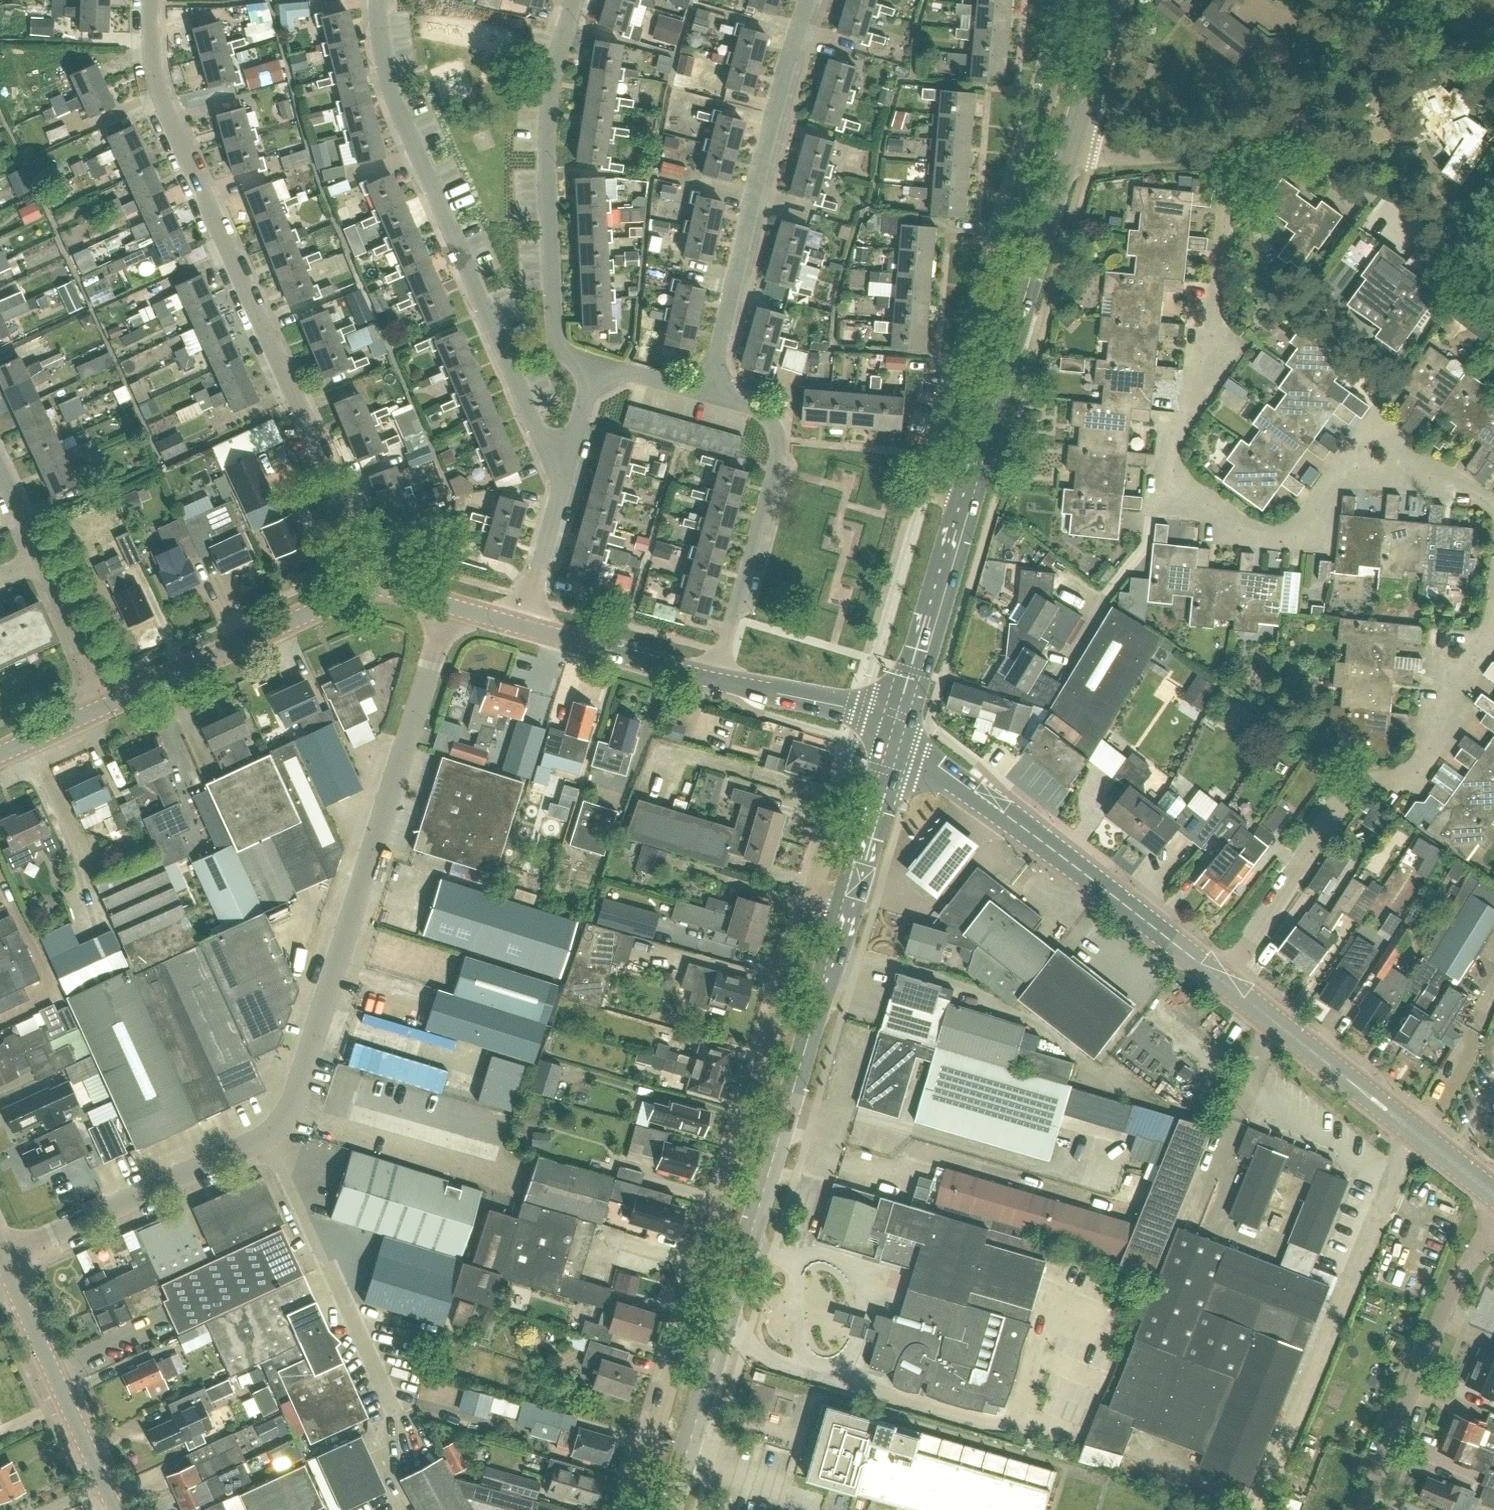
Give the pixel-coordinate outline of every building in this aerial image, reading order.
[(108,0),(80,0),(80,8),(108,9),(108,0)] [(514,2),(539,8),(541,0),(514,0),(514,2)] [(631,2),(625,0),(606,0),(599,24),(622,31),(621,35),(628,37),(631,25),(625,24),(630,7),(631,2)] [(631,2),(630,7),(636,9),(637,5),(647,8),(649,1),(646,0),(625,0),(631,2)] [(689,0),(671,0),(669,5),(686,10),(689,0)] [(776,0),(749,0),(748,5),(772,13),(776,0)] [(877,0),(850,0),(849,4),(874,11),(872,16),(878,18),(880,12),(894,16),(896,10),(882,5),(876,3),(877,0)] [(979,6),(1012,9),(1013,0),(979,0),(979,6)] [(1173,0),(1156,0),(1156,8),(1176,24),(1185,14),(1171,2),(1173,0)] [(1215,6),(1213,4),(1197,25),(1212,37),(1209,41),(1236,63),(1246,50),(1263,63),(1288,61),(1287,40),(1269,41),(1256,31),(1252,36),(1227,16),(1237,0),(1218,0),(1215,6)] [(282,33),(296,32),(294,18),(308,16),(307,2),(279,5),(282,33)] [(867,32),(872,16),(874,11),(849,4),(840,33),(864,40),(863,44),(870,46),(871,41),(885,45),(887,38),(873,34),(867,32)] [(979,6),(972,5),(971,16),(978,16),(977,30),(977,31),(1010,34),(1012,9),(979,6)] [(80,8),(64,8),(50,7),(50,17),(64,18),(64,17),(80,17),(79,32),(107,33),(108,9),(80,8)] [(329,47),(353,40),(346,11),(322,17),(320,11),(314,13),(317,26),(324,24),(328,41),(329,47)] [(676,46),(683,22),(666,17),(659,41),(676,46)] [(225,51),(227,55),(233,53),(231,48),(245,44),(243,37),(229,41),(223,43),(217,21),(192,28),(201,58),(225,51)] [(765,35),(742,28),(743,24),(736,22),(734,29),(720,25),(719,31),(739,36),(735,53),(733,58),(758,64),(765,35)] [(50,37),(50,27),(30,26),(29,36),(50,37)] [(977,31),(977,30),(970,30),(957,29),(956,39),(969,40),(976,41),(974,55),(1008,58),(1010,34),(977,31)] [(336,75),(361,69),(353,40),(329,47),(328,41),(321,43),(324,55),(331,53),(335,70),(336,75)] [(590,71),(616,75),(615,80),(621,81),(622,78),(636,80),(637,72),(623,70),(624,68),(617,67),(621,45),(595,41),(590,71)] [(248,50),(251,64),(275,59),(272,45),(248,50)] [(231,71),(227,55),(225,51),(201,58),(209,87),(233,80),(234,84),(241,82),(238,70),(231,71)] [(758,64),(733,58),(735,53),(728,51),(725,63),(731,65),(725,87),(750,94),(758,64)] [(308,68),(305,54),(288,57),(292,72),(308,68)] [(974,55),(967,54),(967,55),(957,55),(948,54),(948,64),(956,64),(973,66),(972,81),(1006,84),(1008,58),(974,55)] [(681,56),(677,73),(689,76),(693,58),(681,56)] [(848,97),(846,101),(853,103),(856,91),(850,89),(857,67),(832,60),(823,89),(848,97)] [(258,89),(284,81),(278,61),(252,69),(258,89)] [(52,109),(104,85),(94,64),(69,75),(75,88),(49,100),(52,108),(52,109)] [(343,104),(368,98),(361,69),(336,75),(335,70),(328,72),(330,77),(316,80),(318,87),(331,84),(338,83),(342,99),(343,104)] [(585,100),(611,105),(610,109),(617,110),(617,105),(631,107),(633,100),(619,98),(612,97),(615,80),(616,75),(590,71),(585,100)] [(1453,89),(1449,93),(1432,77),(1410,101),(1416,117),(1427,111),(1435,129),(1456,152),(1443,170),(1463,185),(1490,144),(1471,131),(1476,123),(1468,117),(1474,96),(1458,90),(1459,89),(1454,87),(1453,89)] [(52,109),(52,108),(42,112),(47,123),(69,112),(83,105),(89,118),(114,107),(104,85),(52,109)] [(941,115),(975,118),(977,93),(924,88),(923,99),(942,101),(941,115)] [(842,118),(846,101),(848,97),(823,89),(814,119),(838,126),(837,130),(844,132),(846,127),(859,130),(861,124),(848,120),(848,119),(842,118)] [(276,114),(287,110),(281,94),(270,98),(276,114)] [(350,133),(375,126),(368,98),(343,104),(342,99),(335,101),(338,113),(345,111),(349,128),(350,133)] [(608,126),(610,109),(611,105),(585,100),(580,130),(606,134),(605,139),(612,140),(613,135),(627,137),(628,130),(614,128),(614,127),(608,126)] [(249,136),(251,141),(257,140),(253,127),(247,129),(241,107),(216,114),(225,143),(249,136)] [(710,144),(735,151),(743,121),(719,115),(720,111),(713,109),(711,114),(698,110),(696,117),(710,121),(716,123),(711,139),(710,144)] [(309,126),(324,123),(321,111),(306,115),(309,126)] [(941,115),(934,114),(933,125),(940,125),(939,139),(939,140),(972,143),(975,118),(941,115)] [(48,142),(68,134),(64,125),(45,133),(48,142)] [(116,158),(141,147),(131,125),(106,137),(116,158)] [(350,133),(349,128),(342,130),(345,142),(352,141),(358,162),(382,156),(375,126),(350,133)] [(603,155),(605,139),(606,134),(580,130),(575,160),(601,164),(600,168),(607,169),(621,172),(622,164),(608,162),(609,156),(603,155)] [(826,171),(825,176),(831,177),(835,165),(828,163),(834,141),(810,135),(802,164),(826,171)] [(255,158),(251,141),(249,136),(225,143),(233,173),(256,166),(258,171),(265,169),(262,156),(255,158)] [(710,144),(711,139),(705,138),(702,150),(708,152),(702,174),(727,180),(735,151),(710,144)] [(939,140),(939,139),(932,139),(931,149),(938,150),(937,164),(970,167),(972,143),(939,140)] [(324,143),(310,147),(313,157),(327,154),(324,143)] [(126,179),(151,168),(141,147),(116,158),(126,179)] [(284,172),(309,163),(305,150),(279,158),(284,172)] [(89,171),(102,165),(98,156),(85,162),(89,171)] [(681,178),(683,167),(661,162),(659,173),(681,178)] [(937,164),(915,162),(914,173),(936,175),(934,189),(968,192),(970,167),(937,164)] [(820,192),(825,176),(826,171),(802,164),(793,194),(817,200),(816,204),(823,206),(837,210),(839,203),(825,199),(826,194),(820,192)] [(102,165),(89,171),(93,179),(106,173),(102,165)] [(345,176),(343,167),(321,172),(323,181),(345,176)] [(17,195),(30,189),(20,168),(7,174),(17,195)] [(135,200),(160,189),(151,168),(126,179),(135,200)] [(379,213),(402,203),(390,174),(368,184),(366,180),(359,183),(364,194),(370,192),(377,207),(379,213)] [(602,207),(603,212),(609,211),(609,209),(616,208),(614,180),(601,181),(601,177),(576,178),(578,208),(602,207)] [(1179,178),(1179,186),(1190,188),(1191,180),(1179,178)] [(1265,202),(1277,211),(1275,214),(1287,223),(1285,226),(1297,236),(1282,256),(1299,269),(1311,252),(1315,254),(1343,216),(1325,203),(1319,211),(1297,195),(1300,191),(1282,178),(1265,202)] [(330,197),(350,190),(346,180),(326,188),(330,197)] [(280,211),(282,215),(288,213),(286,207),(299,202),(297,196),(284,201),(284,200),(277,203),(269,182),(246,191),(257,220),(280,211)] [(934,189),(912,187),(910,197),(934,199),(932,214),(966,217),(968,192),(934,189)] [(1148,233),(1189,238),(1192,204),(1212,206),(1213,195),(1135,187),(1133,211),(1150,213),(1148,232),(1148,233)] [(145,221),(170,210),(160,189),(135,200),(121,206),(121,207),(109,212),(110,213),(103,216),(107,224),(140,209),(145,221)] [(690,226),(715,232),(722,202),(698,196),(699,192),(691,190),(688,203),(695,204),(691,221),(690,226)] [(121,207),(121,206),(117,198),(105,203),(109,212),(121,207)] [(391,240),(414,230),(402,203),(379,213),(377,207),(371,210),(373,215),(360,221),(363,227),(376,222),(382,219),(389,235),(391,240)] [(35,204),(19,212),(25,226),(42,218),(35,204)] [(603,229),(603,212),(602,207),(578,208),(579,238),(604,237),(604,242),(611,242),(610,229),(603,229)] [(640,222),(639,209),(618,210),(619,224),(640,222)] [(155,242),(180,231),(170,210),(145,221),(151,233),(124,245),(129,254),(140,249),(155,242)] [(288,231),(282,215),(280,211),(257,220),(267,247),(291,238),(292,243),(299,240),(294,228),(288,231)] [(901,249),(935,252),(937,227),(917,225),(918,215),(885,213),(877,212),(873,218),(872,222),(868,222),(867,230),(874,231),(875,226),(884,227),(883,233),(902,234),(901,249)] [(312,222),(316,234),(329,230),(325,217),(312,222)] [(690,226),(691,221),(685,219),(682,232),(688,233),(683,256),(708,261),(715,232),(690,226)] [(802,257),(800,262),(807,264),(810,252),(804,250),(810,228),(785,221),(777,250),(802,257)] [(628,238),(639,238),(639,228),(628,228),(628,238)] [(403,267),(426,257),(414,230),(391,240),(389,235),(383,237),(385,242),(372,248),(375,254),(388,249),(394,246),(401,263),(403,267)] [(1148,233),(1148,232),(1131,230),(1128,255),(1146,257),(1144,276),(1143,277),(1184,281),(1187,250),(1207,252),(1208,240),(1189,238),(1148,233)] [(129,254),(119,258),(123,267),(149,255),(155,268),(190,252),(180,231),(155,242),(140,249),(129,254)] [(605,259),(604,242),(604,237),(579,238),(580,268),(605,267),(605,272),(612,272),(612,258),(605,259)] [(299,259),(292,243),(291,238),(267,247),(278,275),(301,266),(303,271),(309,269),(307,263),(321,258),(318,252),(305,257),(305,256),(299,259)] [(1396,351),(1438,293),(1400,265),(1404,260),(1384,246),(1362,275),(1369,280),(1357,297),(1389,320),(1377,336),(1396,351)] [(935,252),(901,249),(894,249),(893,259),(888,259),(887,273),(933,277),(935,252)] [(777,250),(769,279),(769,280),(793,286),(791,291),(798,293),(812,297),(814,290),(800,286),(802,280),(796,279),(800,262),(802,257),(777,250)] [(184,255),(173,260),(177,269),(188,264),(184,255)] [(414,294),(438,284),(426,257),(403,267),(401,263),(395,265),(397,270),(384,275),(387,282),(399,276),(400,276),(405,274),(412,290),(414,294)] [(10,268),(6,260),(0,262),(0,273),(10,268)] [(309,286),(303,271),(301,266),(278,275),(288,303),(311,295),(313,299),(320,296),(315,284),(309,286)] [(606,289),(605,272),(605,267),(580,268),(582,298),(607,297),(607,302),(614,302),(613,289),(606,289)] [(871,283),(879,283),(880,273),(872,272),(871,283)] [(1143,277),(1144,276),(1107,272),(1104,297),(1122,299),(1120,318),(1119,318),(1160,323),(1164,292),(1183,294),(1184,281),(1143,277)] [(880,273),(879,283),(898,285),(897,298),(931,301),(933,277),(887,273),(880,273)] [(210,295),(200,274),(175,285),(185,307),(210,295)] [(670,313),(695,319),(702,289),(678,283),(679,279),(672,278),(669,290),(675,292),(671,309),(670,313)] [(93,308),(109,300),(100,280),(83,288),(93,308)] [(414,294),(412,290),(407,292),(409,297),(396,303),(399,309),(412,304),(417,302),(426,322),(450,312),(438,284),(414,294)] [(380,289),(369,294),(378,314),(389,309),(380,289)] [(359,291),(346,297),(352,310),(365,304),(359,291)] [(25,302),(21,293),(0,302),(0,313),(25,302)] [(45,295),(36,300),(41,310),(50,306),(45,295)] [(194,328),(219,316),(210,295),(185,307),(194,328)] [(608,319),(607,302),(607,297),(582,298),(583,328),(607,327),(607,333),(607,342),(620,343),(620,333),(615,332),(615,319),(608,319)] [(895,323),(929,325),(931,301),(897,298),(897,299),(889,298),(889,300),(877,299),(876,309),(889,310),(889,309),(896,309),(895,322),(895,323)] [(170,313),(166,303),(164,299),(151,305),(157,319),(170,313)] [(9,335),(3,322),(29,310),(25,302),(0,313),(0,339),(9,335)] [(670,313),(671,309),(665,307),(663,320),(669,321),(664,343),(689,349),(695,319),(670,313)] [(777,343),(776,348),(782,350),(784,345),(797,349),(799,342),(786,338),(779,336),(786,314),(761,307),(753,336),(777,343)] [(335,339),(337,343),(343,340),(338,329),(332,331),(324,310),(301,320),(312,348),(335,339)] [(174,322),(170,314),(170,313),(157,319),(162,328),(174,322)] [(204,349),(229,337),(219,316),(194,328),(204,349)] [(1119,318),(1120,318),(1102,316),(1099,340),(1117,342),(1115,362),(1156,367),(1159,336),(1178,338),(1184,338),(1186,326),(1180,325),(1160,323),(1119,318)] [(895,323),(895,322),(876,321),(875,331),(894,333),(893,348),(927,351),(929,325),(895,323)] [(1327,392),(1341,402),(1340,403),(1342,405),(1351,393),(1334,381),(1344,367),(1360,379),(1367,369),(1352,358),(1352,357),(1304,322),(1289,342),(1298,348),(1286,364),(1292,368),(1325,393),(1327,392)] [(446,369),(470,359),(458,331),(435,340),(434,336),(427,339),(414,345),(417,351),(429,346),(432,351),(437,348),(444,364),(446,369)] [(771,365),(776,348),(777,343),(753,336),(744,366),(768,373),(767,377),(774,379),(777,367),(771,365)] [(213,370),(239,358),(229,337),(204,349),(213,370)] [(344,359),(337,343),(335,339),(312,348),(324,376),(346,367),(348,371),(355,368),(354,368),(367,362),(365,356),(352,361),(350,356),(344,359)] [(1456,386),(1466,372),(1467,372),(1466,366),(1457,359),(1450,360),(1430,346),(1404,382),(1414,389),(1394,417),(1404,424),(1415,409),(1432,421),(1441,408),(1440,408),(1456,386)] [(177,361),(190,356),(185,347),(173,353),(177,361)] [(802,375),(808,355),(798,351),(788,348),(782,368),(792,371),(792,372),(802,375)] [(1264,351),(1254,365),(1268,375),(1278,362),(1264,351)] [(109,354),(94,360),(99,373),(114,366),(109,354)] [(190,356),(177,361),(181,370),(194,364),(190,356)] [(43,372),(55,367),(50,358),(39,363),(38,361),(24,368),(18,357),(0,365),(0,383),(3,390),(28,378),(28,379),(43,372)] [(223,391),(248,379),(239,358),(213,370),(223,391)] [(888,370),(898,370),(899,358),(889,358),(888,370)] [(470,359),(446,369),(444,364),(438,366),(440,371),(427,377),(430,384),(443,378),(450,375),(456,391),(458,396),(482,386),(470,359)] [(1156,367),(1115,362),(1097,360),(1095,384),(1112,386),(1110,405),(1110,406),(1152,410),(1155,379),(1174,381),(1175,369),(1156,367)] [(1292,368),(1278,388),(1292,399),(1281,414),(1280,415),(1314,439),(1332,414),(1348,425),(1356,415),(1342,405),(1340,403),(1341,402),(1327,392),(1325,393),(1292,368)] [(1486,386),(1467,372),(1466,372),(1456,386),(1440,408),(1441,408),(1450,415),(1430,442),(1440,450),(1451,434),(1468,446),(1477,434),(1476,433),(1492,412),(1491,412),(1475,400),(1486,386)] [(880,395),(881,395),(883,376),(872,375),(870,394),(856,393),(853,427),(877,429),(880,395)] [(38,399),(28,379),(28,378),(3,390),(13,411),(38,399)] [(223,391),(209,397),(197,403),(201,412),(213,406),(213,408),(228,401),(233,412),(258,401),(248,379),(223,391)] [(832,391),(832,384),(822,383),(821,390),(806,389),(803,422),(828,425),(832,391)] [(856,393),(857,386),(846,385),(846,392),(832,391),(828,425),(853,427),(856,393)] [(470,423),(493,413),(482,386),(458,396),(456,391),(450,394),(452,399),(439,405),(442,411),(455,406),(461,403),(468,419),(470,423)] [(197,403),(209,397),(205,389),(193,394),(197,403)] [(880,395),(877,429),(903,431),(906,390),(896,389),(895,397),(881,395),(880,395)] [(370,421),(372,426),(378,424),(376,419),(388,414),(385,407),(373,412),(367,414),(358,393),(334,402),(346,430),(370,421)] [(61,414),(81,405),(78,396),(57,405),(61,414)] [(22,432),(47,420),(56,416),(52,407),(43,411),(38,399),(13,411),(22,432)] [(1110,406),(1110,405),(1074,401),(1071,426),(1089,428),(1087,447),(1087,448),(1127,452),(1131,421),(1150,423),(1152,410),(1110,406)] [(1280,415),(1281,414),(1267,404),(1252,424),(1266,434),(1255,450),(1254,450),(1288,475),(1307,449),(1322,460),(1330,450),(1314,439),(1280,415)] [(81,405),(61,414),(65,423),(85,415),(81,405)] [(623,425),(633,428),(639,408),(628,405),(623,425)] [(412,406),(396,413),(406,438),(422,431),(412,406)] [(644,431),(649,411),(639,408),(633,428),(644,431)] [(1491,412),(1492,412),(1476,433),(1477,434),(1486,440),(1466,468),(1476,475),(1487,460),(1493,465),(1493,408),(1491,412)] [(654,434),(659,414),(649,411),(644,431),(654,434)] [(482,451),(505,441),(493,413),(470,423),(468,419),(462,421),(467,433),(473,431),(480,447),(482,451)] [(664,437),(670,417),(659,414),(654,434),(664,437)] [(674,440),(680,419),(670,417),(664,437),(674,440)] [(685,443),(690,422),(680,419),(674,440),(685,443)] [(32,453),(57,441),(47,420),(22,432),(32,453)] [(378,442),(372,426),(370,421),(346,430),(357,459),(380,450),(382,454),(389,451),(387,447),(399,442),(397,435),(384,440),(384,439),(378,442)] [(695,445),(700,425),(690,422),(685,443),(695,445)] [(705,448),(711,428),(700,425),(695,445),(705,448)] [(716,451),(721,431),(711,428),(705,448),(716,451)] [(726,454),(732,434),(721,431),(716,451),(726,454)] [(163,462),(187,450),(178,432),(155,443),(163,462)] [(623,469),(622,474),(628,476),(630,471),(643,475),(645,468),(631,465),(632,463),(626,461),(632,439),(607,433),(599,462),(623,469)] [(742,437),(732,434),(726,454),(736,457),(737,457),(742,437)] [(401,454),(422,446),(419,437),(398,445),(401,454)] [(1254,450),(1255,450),(1241,440),(1226,460),(1241,470),(1229,487),(1262,511),(1281,485),(1296,496),(1304,486),(1288,475),(1254,450)] [(81,456),(93,450),(89,442),(77,447),(77,445),(62,452),(57,441),(32,453),(42,474),(67,463),(67,462),(81,456)] [(482,451),(480,447),(474,449),(479,461),(485,458),(494,479),(517,469),(505,441),(482,451)] [(409,469),(432,460),(427,445),(403,454),(409,469)] [(1087,448),(1087,447),(1069,445),(1067,469),(1084,471),(1082,490),(1082,491),(1123,496),(1126,465),(1145,467),(1147,454),(1127,452),(1087,448)] [(93,450),(81,456),(85,465),(97,459),(93,450)] [(245,512),(275,499),(254,455),(225,468),(245,512)] [(711,494),(736,501),(744,471),(720,465),(721,461),(714,459),(714,460),(700,456),(699,463),(712,466),(711,471),(717,473),(712,489),(711,494)] [(617,490),(622,474),(623,469),(599,462),(591,491),(615,498),(614,503),(620,504),(622,499),(635,503),(636,497),(623,493),(624,492),(617,490)] [(67,463),(42,474),(51,495),(76,484),(67,463)] [(655,463),(651,475),(664,479),(667,466),(655,463)] [(380,504),(412,492),(409,485),(401,488),(393,467),(369,476),(380,504)] [(1310,486),(1319,474),(1310,467),(1300,479),(1310,486)] [(222,501),(233,496),(223,476),(212,481),(222,501)] [(428,487),(433,500),(446,496),(441,482),(428,487)] [(711,494),(712,489),(706,487),(704,494),(691,490),(689,497),(709,502),(705,518),(703,523),(728,530),(736,501),(711,494)] [(1082,491),(1082,490),(1065,488),(1062,513),(1080,515),(1077,536),(1118,540),(1122,509),(1141,511),(1142,498),(1123,496),(1082,491)] [(123,513),(142,505),(135,491),(116,499),(123,513)] [(201,491),(171,500),(175,512),(205,503),(201,491)] [(609,519),(614,503),(615,498),(591,491),(583,520),(607,526),(606,532),(613,533),(616,521),(609,519)] [(414,499),(412,492),(380,504),(390,533),(414,524),(406,502),(414,499)] [(1424,565),(1428,524),(1397,520),(1399,501),(1400,495),(1387,494),(1387,500),(1385,519),(1380,560),(1378,577),(1403,580),(1404,563),(1424,565)] [(1380,560),(1385,519),(1353,515),(1355,497),(1343,495),(1341,514),(1340,514),(1336,557),(1335,565),(1331,564),(1330,573),(1334,573),(1359,576),(1360,558),(1380,560)] [(469,519),(482,523),(515,532),(524,503),(499,496),(493,518),(484,515),(484,516),(471,512),(469,519)] [(189,534),(198,555),(200,559),(211,554),(220,573),(250,560),(239,536),(240,536),(225,503),(183,523),(188,535),(189,534)] [(1443,507),(1443,505),(1431,504),(1430,504),(1428,524),(1424,565),(1422,582),(1447,584),(1448,567),(1468,569),(1473,528),(1441,525),(1443,507)] [(275,558),(295,548),(295,547),(304,543),(291,515),(262,529),(275,558)] [(703,523),(705,518),(698,516),(696,523),(681,518),(679,526),(701,531),(697,547),(695,551),(720,558),(728,530),(703,523)] [(188,535),(183,523),(181,518),(157,529),(164,545),(149,552),(152,558),(169,596),(198,583),(187,560),(198,555),(189,534),(188,535)] [(575,549),(599,555),(598,560),(605,562),(606,558),(626,565),(628,556),(629,554),(602,546),(606,532),(607,526),(583,520),(575,549)] [(482,523),(480,530),(489,533),(484,550),(482,555),(483,555),(506,562),(515,532),(482,523)] [(1198,549),(1167,545),(1169,526),(1156,525),(1154,545),(1153,544),(1153,548),(1147,602),(1171,605),(1173,587),(1193,589),(1194,589),(1198,549)] [(128,568),(141,561),(128,532),(114,538),(128,568)] [(672,555),(677,544),(666,538),(660,549),(672,555)] [(483,555),(482,555),(484,550),(464,544),(458,562),(479,568),(480,568),(483,555)] [(695,551),(697,547),(690,545),(687,557),(693,559),(689,576),(687,580),(712,587),(720,558),(695,551)] [(593,577),(598,560),(599,555),(575,549),(567,578),(591,585),(590,589),(597,591),(600,579),(593,577)] [(1235,613),(1240,572),(1209,569),(1211,550),(1198,549),(1194,589),(1193,589),(1189,626),(1213,628),(1215,611),(1235,613)] [(129,586),(122,570),(126,568),(119,553),(95,564),(101,579),(106,577),(128,626),(152,615),(137,583),(129,586)] [(1235,613),(1233,630),(1257,633),(1259,615),(1280,618),(1284,576),(1252,573),(1254,554),(1242,553),(1240,572),(1235,613)] [(628,556),(626,565),(639,568),(641,562),(635,560),(636,558),(628,556)] [(1331,564),(1331,562),(1320,560),(1318,581),(1329,582),(1330,573),(1331,564)] [(1103,587),(1116,570),(1106,562),(1092,579),(1103,587)] [(1019,624),(1017,624),(1049,643),(1053,635),(1066,642),(1082,616),(1052,598),(1055,573),(1024,570),(1021,596),(1032,603),(1019,624)] [(687,580),(689,576),(682,574),(679,586),(686,588),(680,610),(704,616),(712,587),(687,580)] [(57,639),(39,600),(0,618),(0,665),(57,639)] [(1324,607),(1313,606),(1312,614),(1324,615),(1324,607)] [(1041,723),(1026,749),(1025,750),(1070,785),(1089,760),(1164,638),(1152,631),(1113,607),(1063,689),(1062,688),(1048,710),(1050,710),(1042,724),(1041,723)] [(1353,665),(1403,669),(1404,658),(1395,657),(1397,637),(1402,638),(1402,643),(1422,645),(1423,627),(1399,624),(1340,618),(1337,643),(1355,644),(1353,664),(1353,665)] [(1007,679),(996,672),(987,688),(1022,698),(1020,701),(1033,705),(1048,710),(1062,688),(1039,674),(1047,661),(1040,657),(1049,643),(1017,624),(1011,623),(1009,650),(1020,657),(1007,679)] [(327,700),(325,701),(339,730),(366,718),(358,699),(372,693),(366,680),(368,680),(356,656),(328,669),(333,681),(320,687),(327,700)] [(1353,665),(1353,664),(1335,662),(1333,686),(1351,688),(1349,708),(1348,708),(1390,712),(1393,681),(1413,683),(1414,671),(1403,669),(1353,665)] [(1493,662),(1485,672),(1490,676),(1493,679),(1493,663),(1493,662)] [(1198,675),(1183,699),(1202,712),(1218,688),(1198,675)] [(497,711),(506,682),(487,677),(479,705),(474,704),(467,727),(478,730),(475,743),(488,747),(493,729),(498,712),(497,711)] [(280,717),(284,726),(298,720),(304,734),(330,722),(331,724),(335,732),(339,730),(325,701),(313,706),(311,702),(314,700),(305,680),(270,696),(280,717)] [(498,712),(493,729),(502,731),(506,714),(521,718),(529,689),(506,682),(497,711),(498,712)] [(1048,710),(1033,705),(1031,708),(1005,700),(955,684),(948,708),(979,718),(982,709),(1000,715),(996,727),(1021,734),(1016,743),(1026,749),(1041,723),(1042,724),(1050,710),(1048,710)] [(1482,693),(1474,703),(1487,712),(1493,717),(1493,702),(1482,693)] [(586,707),(585,703),(579,702),(576,704),(572,703),(564,733),(549,729),(538,766),(536,766),(531,783),(544,787),(549,767),(577,775),(586,740),(587,740),(591,726),(589,725),(593,709),(586,707)] [(1348,708),(1349,708),(1331,706),(1329,730),(1346,732),(1344,753),(1385,757),(1388,725),(1408,727),(1409,714),(1390,712),(1348,708)] [(326,877),(269,753),(253,760),(240,734),(246,731),(237,712),(201,728),(210,749),(210,748),(222,775),(205,783),(263,910),(295,895),(294,892),(326,877)] [(1487,712),(1480,722),(1493,733),(1493,717),(1487,712)] [(597,742),(591,763),(625,773),(631,753),(635,738),(632,738),(637,722),(630,720),(628,716),(622,714),(620,717),(616,715),(607,745),(597,742)] [(659,716),(656,730),(675,735),(679,721),(659,716)] [(361,788),(335,732),(331,724),(330,722),(304,734),(269,751),(269,753),(326,877),(332,875),(343,844),(342,845),(324,805),(361,788)] [(439,744),(444,728),(431,725),(426,740),(439,744)] [(514,732),(502,770),(529,778),(540,740),(514,732)] [(1477,760),(1493,772),(1493,736),(1477,760)] [(483,765),(486,753),(452,742),(449,754),(483,765)] [(819,777),(826,753),(791,742),(783,771),(808,779),(810,774),(819,777)] [(178,802),(164,770),(169,768),(160,747),(128,761),(138,782),(140,781),(158,794),(164,807),(142,817),(163,865),(188,854),(187,852),(186,852),(177,832),(188,827),(177,802),(178,802)] [(756,762),(775,765),(777,751),(758,748),(756,762)] [(1477,760),(1461,748),(1454,758),(1470,770),(1451,795),(1485,819),(1486,818),(1493,807),(1493,772),(1477,760)] [(411,849),(492,875),(522,783),(440,757),(429,792),(411,849)] [(1294,778),(1304,762),(1295,757),(1285,773),(1294,778)] [(1133,834),(1155,806),(1137,792),(1149,776),(1128,760),(1114,778),(1129,789),(1108,815),(1133,834)] [(1432,780),(1436,783),(1448,791),(1453,784),(1438,773),(1432,780)] [(109,784),(104,787),(99,775),(66,790),(75,812),(76,812),(78,816),(93,810),(91,805),(104,799),(118,831),(142,820),(133,800),(119,806),(109,784)] [(1451,795),(1436,784),(1429,794),(1433,797),(1430,802),(1416,802),(1405,816),(1418,826),(1424,819),(1431,824),(1426,831),(1459,856),(1471,838),(1485,848),(1493,837),(1493,824),(1486,818),(1485,819),(1451,795)] [(296,987),(262,911),(261,908),(262,908),(207,788),(192,795),(216,849),(192,860),(220,922),(216,924),(219,930),(197,940),(198,943),(162,960),(206,1057),(226,1102),(263,1084),(250,1056),(275,1045),(296,987)] [(733,828),(776,840),(783,815),(757,807),(760,796),(731,788),(728,800),(740,804),(733,828)] [(729,842),(733,829),(637,799),(624,837),(721,867),(726,852),(729,842)] [(602,856),(617,812),(582,801),(568,845),(602,856)] [(1157,854),(1177,828),(1192,840),(1202,848),(1213,834),(1231,810),(1228,807),(1221,803),(1207,821),(1185,804),(1173,820),(1155,806),(1133,834),(1157,854)] [(1274,832),(1287,813),(1277,806),(1264,825),(1274,832)] [(1379,834),(1390,818),(1374,807),(1363,823),(1379,834)] [(36,808),(15,817),(13,814),(0,819),(0,826),(9,847),(4,849),(11,866),(30,858),(32,848),(28,840),(38,835),(49,857),(61,852),(49,825),(44,827),(36,808)] [(1196,885),(1208,894),(1248,844),(1253,835),(1244,828),(1248,823),(1231,810),(1213,834),(1227,845),(1222,852),(1196,885)] [(948,822),(907,872),(938,896),(978,847),(948,822)] [(768,865),(776,840),(733,828),(733,829),(729,842),(726,852),(742,857),(768,865)] [(1252,865),(1260,854),(1266,846),(1253,835),(1248,844),(1208,894),(1221,904),(1247,871),(1252,865)] [(659,876),(667,852),(641,845),(634,870),(659,876)] [(198,943),(197,940),(154,847),(90,876),(132,967),(130,968),(131,970),(161,957),(162,960),(198,943)] [(1336,879),(1348,862),(1331,851),(1325,860),(1308,888),(1320,895),(1332,877),(1336,879)] [(1455,861),(1446,875),(1456,882),(1466,868),(1455,861)] [(950,931),(947,941),(976,949),(970,971),(1013,1005),(1029,984),(1030,984),(1056,951),(1032,932),(1044,917),(980,866),(970,878),(972,880),(943,916),(951,922),(945,930),(950,931)] [(1430,1003),(1431,1003),(1404,1046),(1419,1055),(1432,1035),(1439,1040),(1467,997),(1456,990),(1461,981),(1493,928),(1493,891),(1469,872),(1423,957),(1439,967),(1427,987),(1423,993),(1433,999),(1430,1003)] [(1323,924),(1294,962),(1311,974),(1339,936),(1329,929),(1342,909),(1361,921),(1378,895),(1366,887),(1366,888),(1352,879),(1330,914),(1322,924),(1323,924)] [(575,923),(445,882),(439,880),(421,935),(558,978),(575,923)] [(710,911),(762,925),(770,901),(752,896),(751,902),(737,898),(735,906),(707,897),(704,909),(710,911)] [(651,938),(657,913),(601,898),(595,923),(651,938)] [(710,911),(704,909),(678,901),(673,919),(726,935),(740,939),(738,945),(755,950),(762,925),(710,911)] [(1322,924),(1330,914),(1317,904),(1309,914),(1307,912),(1279,950),(1294,962),(1323,924),(1322,924)] [(10,934),(3,918),(0,919),(0,938),(10,934)] [(1394,963),(1409,940),(1410,940),(1419,926),(1407,919),(1383,956),(1394,963)] [(598,1010),(619,933),(585,923),(559,998),(598,1010)] [(950,931),(945,930),(915,923),(907,952),(941,962),(947,941),(950,931)] [(131,970),(130,968),(128,969),(111,930),(79,944),(69,924),(39,937),(49,958),(134,1148),(197,1120),(195,1117),(197,1116),(177,1070),(206,1057),(161,957),(131,970)] [(27,954),(16,931),(10,934),(0,938),(0,967),(27,954)] [(1095,1059),(1135,1008),(1059,948),(1019,999),(1095,1059)] [(0,967),(0,1012),(29,999),(24,987),(39,981),(27,954),(0,967)] [(1356,981),(1365,966),(1347,954),(1337,968),(1336,967),(1327,981),(1330,983),(1321,997),(1339,1010),(1358,982),(1356,981)] [(531,1061),(555,985),(463,956),(451,993),(436,989),(424,1027),(531,1061)] [(1423,957),(1412,977),(1427,987),(1439,967),(1423,957)] [(742,1009),(750,982),(691,965),(687,980),(712,987),(707,1005),(724,1010),(726,1004),(742,1009)] [(1354,1023),(1372,1035),(1389,1010),(1393,1012),(1412,979),(1392,966),(1391,965),(1382,978),(1375,989),(1372,988),(1369,993),(1360,1007),(1363,1009),(1354,1023)] [(935,1010),(947,1013),(950,1003),(951,1000),(939,997),(942,986),(907,975),(907,974),(897,973),(896,982),(894,991),(892,1000),(894,1001),(894,1000),(935,1011),(935,1010)] [(1390,1036),(1404,1046),(1431,1003),(1430,1003),(1433,999),(1423,993),(1415,1005),(1412,1003),(1390,1036)] [(1026,1026),(950,1003),(947,1013),(935,1010),(935,1011),(894,1000),(894,1001),(885,1030),(881,1029),(881,1031),(937,1048),(938,1045),(1014,1068),(1015,1063),(1069,1079),(1074,1062),(1020,1047),(1026,1026)] [(77,1028),(68,1007),(64,1007),(61,1007),(59,1009),(58,1010),(56,1012),(61,1024),(48,1030),(45,1025),(18,1037),(17,1036),(12,1033),(3,1037),(2,1042),(0,1043),(0,1063),(77,1028)] [(690,1028),(690,1010),(665,1009),(665,1028),(690,1028)] [(378,1061),(383,1029),(371,1027),(366,1059),(378,1061)] [(17,1075),(15,1070),(29,1063),(32,1069),(48,1061),(53,1072),(65,1067),(90,1056),(77,1028),(0,1063),(0,1083),(17,1075)] [(932,1062),(915,1122),(1050,1161),(1064,1114),(1072,1087),(1071,1087),(1071,1086),(1014,1069),(1014,1068),(938,1045),(937,1048),(881,1031),(880,1031),(858,1106),(899,1118),(917,1057),(932,1062)] [(653,1054),(723,1074),(730,1051),(701,1042),(696,1059),(667,1051),(669,1046),(657,1043),(653,1054)] [(723,1074),(653,1054),(653,1055),(637,1051),(634,1062),(661,1070),(661,1071),(690,1079),(687,1088),(716,1097),(723,1074)] [(90,1056),(65,1067),(72,1081),(97,1070),(90,1056)] [(491,1056),(477,1102),(509,1111),(523,1065),(491,1056)] [(197,1116),(226,1102),(206,1057),(177,1070),(197,1116)] [(551,1098),(562,1067),(538,1059),(528,1091),(551,1098)] [(435,1081),(437,1061),(424,1060),(422,1080),(435,1081)] [(1200,1063),(1188,1065),(1175,1066),(1177,1091),(1190,1100),(1202,1085),(1200,1063)] [(76,1104),(66,1081),(49,1089),(48,1087),(2,1108),(7,1120),(6,1122),(9,1128),(12,1129),(13,1131),(41,1118),(46,1127),(64,1118),(61,1111),(76,1104)] [(653,1099),(647,1120),(702,1135),(703,1130),(706,1131),(710,1120),(707,1119),(709,1110),(679,1101),(677,1106),(653,1099)] [(1129,1131),(1141,1134),(1167,1142),(1171,1143),(1178,1117),(1136,1105),(1129,1131)] [(103,1163),(126,1153),(111,1119),(87,1129),(103,1163)] [(1138,1224),(1124,1257),(1120,1267),(1152,1277),(1212,1129),(1181,1119),(1138,1224)] [(351,1144),(360,1140),(351,1121),(342,1125),(351,1144)] [(63,1164),(86,1153),(72,1124),(35,1141),(38,1148),(23,1155),(28,1165),(27,1168),(30,1174),(32,1175),(34,1178),(63,1164)] [(648,1129),(635,1125),(630,1144),(643,1148),(641,1153),(659,1158),(656,1167),(689,1177),(691,1172),(693,1172),(697,1161),(694,1160),(697,1152),(664,1142),(667,1132),(649,1127),(648,1129)] [(1327,1172),(1332,1159),(1248,1127),(1239,1150),(1254,1156),(1231,1216),(1259,1227),(1282,1167),(1313,1180),(1290,1239),(1296,1242),(1286,1268),(1208,1238),(1186,1230),(1181,1228),(1138,1338),(1141,1339),(1113,1408),(1102,1403),(1078,1461),(1116,1472),(1134,1426),(1204,1454),(1199,1467),(1250,1487),(1329,1285),(1318,1281),(1308,1277),(1318,1251),(1319,1252),(1348,1180),(1327,1172)] [(549,1148),(550,1133),(532,1132),(531,1147),(549,1148)] [(1161,1162),(1167,1142),(1141,1134),(1135,1154),(1161,1162)] [(400,1238),(421,1172),(350,1149),(329,1215),(400,1238)] [(600,1225),(608,1199),(614,1179),(536,1156),(521,1201),(595,1223),(600,1225)] [(615,1179),(639,1187),(643,1174),(618,1167),(615,1179)] [(1060,1239),(1124,1257),(1138,1224),(1070,1204),(947,1168),(937,1203),(939,1204),(936,1212),(1010,1234),(1013,1225),(1060,1239)] [(421,1172),(400,1238),(459,1257),(480,1190),(421,1172)] [(213,1256),(279,1225),(282,1224),(261,1178),(192,1209),(213,1256)] [(672,1196),(639,1187),(615,1179),(614,1179),(608,1199),(633,1206),(629,1221),(648,1227),(675,1235),(683,1210),(669,1206),(672,1196)] [(909,1289),(906,1297),(1028,1334),(1031,1325),(1027,1324),(1050,1247),(1010,1235),(1010,1234),(936,1212),(936,1213),(841,1185),(837,1197),(834,1196),(820,1242),(917,1271),(911,1289),(909,1289)] [(914,1196),(928,1201),(931,1190),(917,1186),(914,1196)] [(578,1279),(595,1223),(521,1201),(516,1217),(497,1276),(554,1293),(593,1306),(599,1286),(578,1279)] [(497,1276),(516,1217),(488,1209),(471,1264),(466,1262),(454,1295),(489,1305),(497,1276)] [(142,1245),(158,1280),(205,1259),(183,1211),(138,1231),(144,1244),(142,1245)] [(177,1334),(204,1321),(302,1275),(281,1228),(160,1285),(166,1299),(162,1301),(177,1334)] [(454,1295),(466,1262),(461,1261),(461,1260),(383,1235),(363,1300),(441,1324),(451,1294),(454,1295)] [(154,1282),(158,1280),(142,1245),(130,1251),(137,1267),(106,1281),(101,1270),(86,1277),(91,1288),(83,1291),(92,1310),(154,1282)] [(204,1321),(229,1377),(260,1362),(327,1331),(326,1328),(302,1275),(204,1321)] [(134,1313),(162,1301),(159,1294),(154,1282),(92,1310),(100,1329),(134,1313)] [(599,1286),(593,1306),(603,1309),(610,1289),(599,1286)] [(1022,1348),(1028,1334),(906,1297),(900,1315),(895,1314),(894,1320),(877,1314),(874,1325),(879,1326),(877,1331),(880,1332),(869,1367),(886,1373),(893,1369),(896,1370),(894,1378),(894,1382),(894,1385),(897,1388),(902,1390),(908,1392),(913,1393),(919,1393),(924,1381),(929,1383),(928,1388),(926,1395),(938,1400),(969,1409),(982,1412),(987,1400),(991,1401),(990,1404),(1005,1407),(1010,1394),(1011,1395),(1019,1366),(1022,1348)] [(466,1327),(474,1305),(458,1300),(451,1322),(466,1327)] [(644,1341),(652,1314),(615,1303),(608,1329),(584,1321),(580,1335),(607,1343),(611,1332),(644,1341)] [(185,1351),(210,1340),(203,1323),(177,1335),(185,1351)] [(272,1388),(283,1383),(339,1357),(334,1346),(339,1341),(326,1328),(327,1331),(260,1362),(272,1388)] [(563,1336),(555,1333),(548,1331),(545,1339),(582,1351),(586,1339),(564,1333),(563,1336)] [(625,1398),(634,1370),(609,1362),(613,1348),(589,1341),(581,1366),(597,1371),(592,1388),(625,1398)] [(402,1363),(415,1368),(422,1347),(410,1342),(402,1363)] [(1481,1347),(1474,1365),(1493,1373),(1493,1352),(1481,1347)] [(176,1372),(169,1355),(154,1362),(152,1357),(135,1365),(137,1367),(121,1375),(129,1392),(144,1385),(149,1395),(166,1387),(162,1378),(176,1372)] [(339,1357),(283,1383),(310,1442),(366,1417),(339,1357)] [(1474,1365),(1466,1383),(1485,1391),(1483,1395),(1493,1399),(1493,1373),(1474,1365)] [(210,1402),(233,1392),(227,1379),(204,1390),(210,1402)] [(487,1419),(493,1396),(464,1388),(457,1411),(487,1419)] [(188,1450),(205,1442),(200,1431),(211,1426),(200,1401),(172,1414),(174,1418),(146,1431),(155,1452),(183,1439),(188,1450)] [(530,1435),(557,1442),(561,1428),(565,1414),(521,1402),(516,1423),(532,1427),(530,1435)] [(1056,1472),(831,1407),(810,1480),(915,1509),(1045,1509),(1056,1472)] [(453,1422),(472,1425),(474,1416),(454,1413),(453,1422)] [(1478,1444),(1493,1451),(1493,1427),(1486,1423),(1474,1418),(1473,1421),(1454,1413),(1447,1432),(1478,1444)] [(612,1437),(578,1427),(576,1433),(561,1428),(557,1442),(556,1444),(571,1448),(570,1454),(605,1464),(609,1449),(611,1450),(614,1441),(612,1440),(612,1437)] [(215,1474),(241,1462),(244,1461),(236,1444),(237,1444),(232,1432),(187,1453),(192,1464),(166,1476),(174,1493),(215,1474)] [(1473,1455),(1478,1444),(1447,1432),(1439,1450),(1458,1458),(1456,1462),(1469,1467),(1469,1466),(1482,1471),(1486,1460),(1473,1455)] [(377,1494),(385,1490),(360,1436),(316,1455),(340,1509),(341,1509),(377,1494)] [(452,1478),(441,1457),(398,1480),(414,1509),(470,1509),(463,1498),(452,1478)] [(598,1491),(601,1481),(579,1474),(581,1468),(557,1461),(550,1459),(544,1479),(550,1481),(546,1492),(561,1496),(562,1493),(567,1495),(567,1496),(570,1497),(569,1499),(579,1502),(580,1499),(594,1504),(595,1501),(598,1499),(599,1494),(598,1491)] [(24,1492),(9,1461),(0,1466),(0,1503),(24,1492)] [(181,1509),(209,1498),(208,1497),(249,1479),(241,1462),(215,1474),(174,1493),(181,1509)] [(322,1505),(303,1463),(238,1494),(245,1509),(312,1509),(322,1505)] [(539,1501),(544,1484),(520,1477),(503,1472),(499,1489),(516,1494),(539,1501)] [(463,1498),(508,1509),(536,1509),(538,1502),(494,1489),(452,1478),(463,1498)] [(1428,1478),(1421,1496),(1451,1509),(1471,1509),(1473,1505),(1469,1503),(1473,1492),(1461,1487),(1461,1486),(1448,1481),(1447,1485),(1428,1478)] [(221,1500),(203,1509),(225,1509),(221,1500)]
